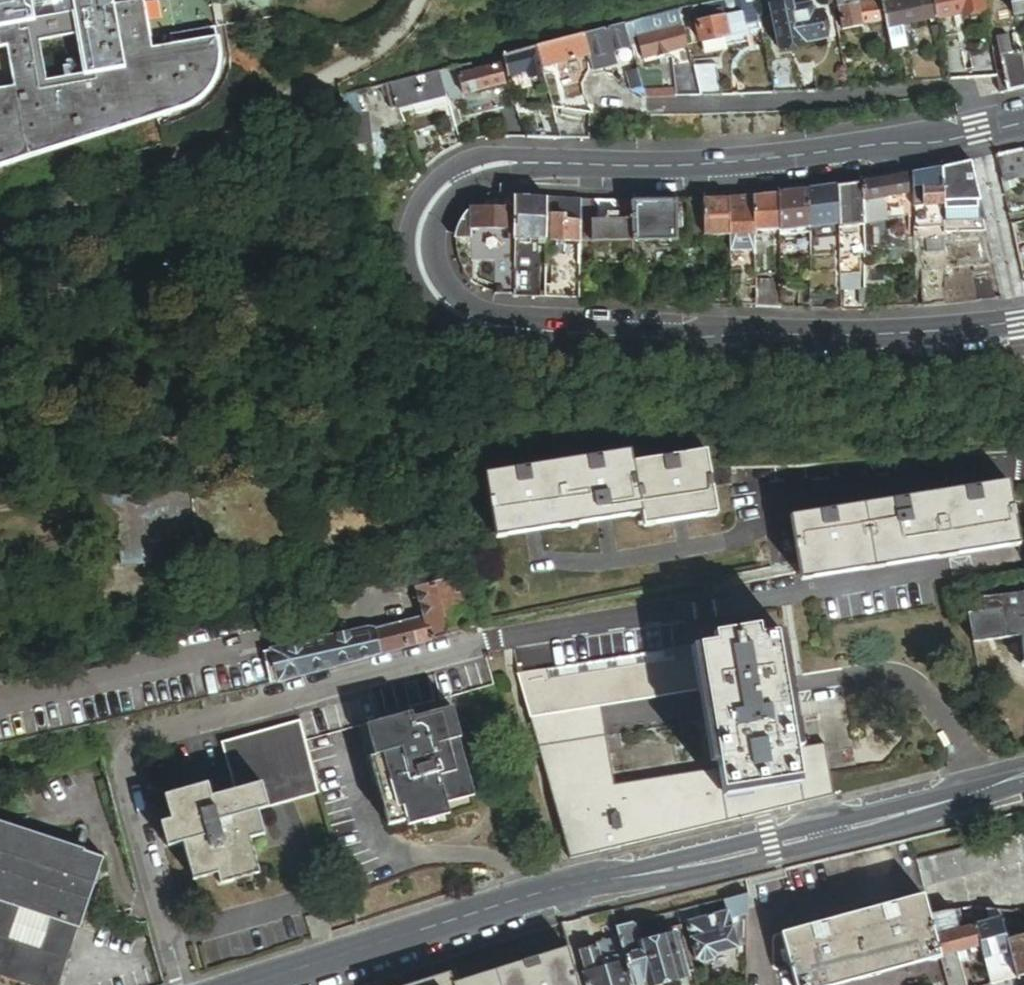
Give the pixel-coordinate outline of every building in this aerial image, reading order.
[(158,122),(194,108),(203,103),(215,89),(222,67),(221,48),(216,29),(173,35),(175,47),(155,50),(145,1),(117,7),(116,0),(0,0),(0,172),(158,122)] [(696,8),(699,19),(724,13),(724,10),(743,5),(749,25),(764,22),(760,0),(725,0),(696,8)] [(837,8),(843,8),(862,4),(862,0),(836,0),(837,8)] [(885,0),(882,0),(862,4),(843,8),(846,29),(867,26),(867,24),(889,20),(885,0)] [(940,18),(937,0),(885,0),(889,20),(891,29),(904,26),(904,25),(940,18)] [(940,18),(965,14),(965,15),(984,12),(982,0),(937,0),(940,18)] [(1017,16),(1023,14),(1023,0),(1014,0),(1017,16)] [(795,10),(794,5),(793,4),(773,8),(782,50),(829,41),(824,13),(816,14),(814,6),(806,8),(795,10)] [(749,25),(743,5),(724,10),(724,13),(726,18),(701,25),(704,43),(750,32),(749,25)] [(699,19),(701,25),(726,18),(724,13),(699,19)] [(676,14),(638,24),(639,29),(641,37),(679,28),(676,14)] [(638,24),(628,27),(630,32),(639,29),(638,24)] [(628,27),(627,26),(587,36),(592,57),(606,53),(618,50),(634,46),(630,32),(628,27)] [(646,58),(691,47),(686,26),(679,28),(641,37),(646,58)] [(909,46),(904,26),(891,29),(895,48),(909,46)] [(753,42),(750,32),(704,43),(706,53),(753,42)] [(592,57),(587,36),(540,49),(546,70),(591,57),(592,57)] [(1003,55),(1013,54),(1010,37),(1000,39),(1003,55)] [(546,70),(540,49),(506,58),(508,63),(512,79),(532,74),(533,80),(548,76),(546,70)] [(621,62),(618,50),(606,53),(609,66),(621,62)] [(918,82),(952,79),(949,62),(946,50),(914,56),(918,82)] [(1023,89),(1023,52),(1013,54),(1003,55),(1007,76),(1010,92),(1023,89)] [(591,57),(594,70),(609,66),(606,53),(592,57),(591,57)] [(1000,77),(996,54),(973,58),(977,78),(1000,77)] [(949,62),(952,79),(972,79),(968,58),(949,62)] [(503,64),(501,59),(460,70),(467,97),(509,85),(503,64)] [(695,66),(703,97),(726,95),(718,61),(695,66)] [(508,63),(503,64),(509,85),(513,84),(512,79),(508,63)] [(772,67),(778,94),(799,92),(794,63),(772,67)] [(674,71),(680,97),(703,97),(695,66),(674,71)] [(638,91),(651,98),(641,68),(632,71),(638,91)] [(460,70),(443,74),(450,96),(452,101),(467,97),(460,70)] [(450,96),(443,74),(394,86),(398,108),(419,103),(449,96),(450,96)] [(1003,94),(1010,92),(1007,76),(1000,77),(1003,94)] [(394,86),(385,87),(387,96),(391,95),(394,109),(398,108),(394,86)] [(578,86),(575,111),(597,113),(589,95),(589,87),(578,86)] [(360,93),(347,96),(359,147),(378,143),(370,113),(365,114),(360,93)] [(453,110),(449,96),(419,103),(423,118),(453,110)] [(529,137),(543,138),(541,132),(529,132),(524,113),(522,113),(529,137)] [(787,120),(788,132),(803,130),(802,118),(787,120)] [(1003,182),(1023,178),(1023,158),(1022,150),(998,155),(1003,182)] [(973,162),(945,168),(944,204),(981,202),(981,201),(973,162)] [(944,204),(945,168),(915,175),(915,189),(924,189),(924,207),(944,206),(944,204)] [(910,194),(910,175),(865,183),(865,203),(909,194),(910,194)] [(865,203),(865,183),(840,187),(840,224),(840,229),(865,225),(865,221),(865,203)] [(840,224),(840,187),(811,191),(811,228),(840,224)] [(914,207),(919,207),(924,207),(924,189),(915,189),(914,207)] [(811,228),(811,191),(781,194),(781,232),(811,228)] [(781,232),(781,194),(757,197),(756,232),(781,232)] [(909,194),(865,203),(865,221),(886,221),(886,208),(910,204),(909,194)] [(476,210),(519,212),(520,197),(500,196),(492,198),(487,200),(482,203),(477,206),(473,210),(476,210)] [(519,212),(518,229),(517,239),(548,240),(549,215),(550,198),(520,197),(519,212)] [(756,232),(757,197),(731,198),(731,236),(756,235),(756,232)] [(584,199),(550,198),(549,215),(565,216),(565,221),(584,222),(584,199)] [(731,236),(731,198),(707,200),(707,234),(707,238),(731,236)] [(599,200),(584,199),(584,222),(583,241),(592,241),(593,220),(598,220),(599,200)] [(619,201),(599,200),(598,220),(608,220),(609,212),(618,213),(619,201)] [(707,234),(707,200),(691,201),(691,234),(707,234)] [(635,218),(635,201),(619,201),(618,213),(618,217),(635,218)] [(679,201),(635,201),(635,218),(634,242),(678,243),(679,201)] [(985,221),(981,202),(944,204),(944,206),(944,223),(985,221)] [(944,223),(944,206),(924,207),(924,211),(924,223),(944,223)] [(465,219),(460,230),(474,231),(475,226),(476,210),(473,210),(468,215),(465,219)] [(475,226),(518,229),(519,212),(476,210),(475,226)] [(618,217),(618,213),(609,212),(608,220),(618,221),(618,217)] [(565,216),(549,215),(548,240),(583,241),(584,222),(565,221),(565,216)] [(592,241),(634,242),(635,218),(618,217),(618,221),(608,220),(598,220),(593,220),(592,241)] [(731,253),(756,251),(756,235),(731,236),(731,253)] [(515,295),(516,269),(516,262),(500,261),(499,293),(515,295)] [(972,274),(989,271),(988,265),(971,268),(972,274)] [(581,269),(546,267),(546,296),(580,298),(581,269)] [(540,270),(516,269),(515,295),(539,296),(540,270)] [(977,303),(995,301),(989,271),(972,274),(977,303)] [(757,304),(781,305),(781,274),(757,274),(757,304)] [(864,275),(840,276),(840,309),(864,310),(864,275)] [(702,512),(713,510),(703,450),(630,463),(628,451),(483,475),(493,534),(503,532),(521,529),(536,527),(554,524),(565,522),(575,521),(593,517),(608,515),(622,512),(637,510),(639,517),(639,523),(650,521),(669,518),(683,515),(702,512)] [(175,476),(188,551),(273,538),(259,461),(175,475),(175,476)] [(97,488),(105,533),(107,533),(113,564),(188,551),(175,476),(175,475),(97,488)] [(1005,540),(1016,538),(1006,480),(788,516),(798,576),(808,574),(827,571),(843,568),(860,565),(871,563),(882,561),(900,558),(914,556),(933,553),(943,551),(953,549),(972,546),(985,543),(1005,540)] [(623,519),(639,517),(637,510),(622,512),(623,519)] [(714,517),(713,510),(702,512),(703,519),(714,517)] [(576,527),(575,521),(565,522),(566,529),(576,527)] [(651,528),(650,521),(639,523),(641,529),(651,528)] [(566,529),(565,522),(554,524),(555,531),(566,529)] [(505,539),(503,532),(493,534),(495,541),(505,539)] [(1017,545),(1016,538),(1005,540),(1006,547),(1017,545)] [(954,556),(953,549),(943,551),(944,557),(954,556)] [(944,557),(943,551),(933,553),(934,559),(944,557)] [(883,568),(882,561),(871,563),(872,570),(883,568)] [(872,570),(871,563),(860,565),(861,571),(872,570)] [(426,639),(464,629),(454,594),(451,595),(446,580),(425,585),(423,575),(421,574),(417,572),(413,573),(412,574),(410,576),(410,580),(419,614),(426,639)] [(464,629),(483,624),(475,589),(454,594),(464,629)] [(965,613),(971,643),(1017,637),(1021,661),(1023,663),(1023,591),(980,598),(982,610),(965,613)] [(980,598),(979,593),(962,596),(965,613),(982,610),(980,598)] [(191,617),(189,615),(186,613),(183,613),(181,615),(179,617),(178,620),(179,623),(181,625),(184,626),(187,626),(190,624),(191,622),(191,619),(191,617)] [(379,652),(426,639),(419,614),(373,626),(379,652)] [(354,659),(379,652),(373,626),(365,628),(364,627),(348,631),(354,659)] [(712,645),(696,648),(704,693),(717,771),(720,793),(797,780),(792,750),(773,635),(756,638),(754,629),(711,636),(712,645)] [(326,667),(354,659),(348,631),(320,637),(326,667)] [(298,674),(326,667),(320,637),(291,644),(298,674)] [(99,642),(99,641),(86,644),(89,656),(102,653),(99,642)] [(275,681),(298,674),(291,644),(268,649),(275,681)] [(531,721),(602,709),(697,694),(703,693),(702,683),(696,648),(518,675),(528,711),(531,721)] [(265,684),(275,681),(268,649),(258,652),(265,684)] [(373,757),(368,758),(375,786),(386,827),(405,822),(406,827),(447,816),(445,805),(471,798),(456,741),(459,740),(450,707),(411,717),(410,711),(364,724),(373,757)] [(531,721),(538,748),(569,863),(619,848),(772,808),(830,794),(825,761),(822,745),(799,748),(792,750),(797,780),(720,793),(717,771),(615,787),(607,737),(602,709),(531,721)] [(268,807),(319,793),(299,719),(224,741),(238,789),(260,783),(268,807)] [(363,759),(368,758),(373,757),(364,724),(355,727),(363,759)] [(375,786),(368,758),(363,759),(371,787),(375,786)] [(260,783),(238,789),(215,795),(210,781),(167,794),(174,818),(158,822),(166,848),(181,844),(193,882),(217,875),(220,885),(258,874),(248,840),(263,835),(257,810),(268,807),(260,783)] [(101,858),(0,823),(0,977),(24,984),(58,984),(101,858)] [(913,861),(920,888),(1023,861),(1023,832),(913,861)] [(745,904),(747,904),(747,898),(747,892),(722,899),(725,910),(727,909),(745,904)] [(936,951),(920,893),(778,933),(792,984),(813,984),(855,973),(865,971),(876,968),(925,954),(936,951)] [(744,947),(745,904),(727,909),(737,949),(744,947)] [(684,922),(700,917),(697,908),(677,913),(680,923),(684,922)] [(737,949),(727,909),(725,910),(700,917),(684,922),(694,961),(697,960),(702,963),(715,959),(717,954),(737,949)] [(973,925),(969,910),(964,909),(945,913),(948,926),(954,925),(955,930),(973,925)] [(945,913),(928,916),(938,955),(955,951),(978,945),(973,925),(955,930),(954,925),(948,926),(945,913)] [(986,922),(999,919),(997,914),(984,913),(986,922)] [(999,919),(1001,927),(1008,925),(1011,924),(1009,915),(997,914),(999,919)] [(986,922),(973,925),(978,945),(981,956),(1007,950),(1003,936),(1001,927),(999,919),(986,922)] [(633,924),(616,929),(616,931),(618,938),(631,984),(653,984),(663,982),(683,977),(671,934),(665,936),(638,944),(633,924)] [(681,932),(679,925),(664,930),(665,936),(671,934),(681,932)] [(1008,925),(1001,927),(1003,936),(1010,935),(1008,925)] [(1010,935),(1003,936),(1007,950),(1014,977),(1023,974),(1023,931),(1010,935)] [(683,977),(692,974),(681,932),(671,934),(683,977)] [(618,938),(595,944),(596,947),(579,952),(585,972),(582,973),(586,984),(631,984),(618,938)] [(567,946),(450,981),(447,971),(401,984),(578,984),(567,946)] [(1007,950),(981,956),(988,984),(1014,977),(1007,950)] [(937,957),(936,951),(925,954),(927,960),(937,957)] [(938,955),(946,984),(964,984),(955,951),(938,955)] [(877,974),(876,968),(865,971),(867,977),(877,974)] [(867,977),(865,971),(855,973),(856,980),(867,977)]
